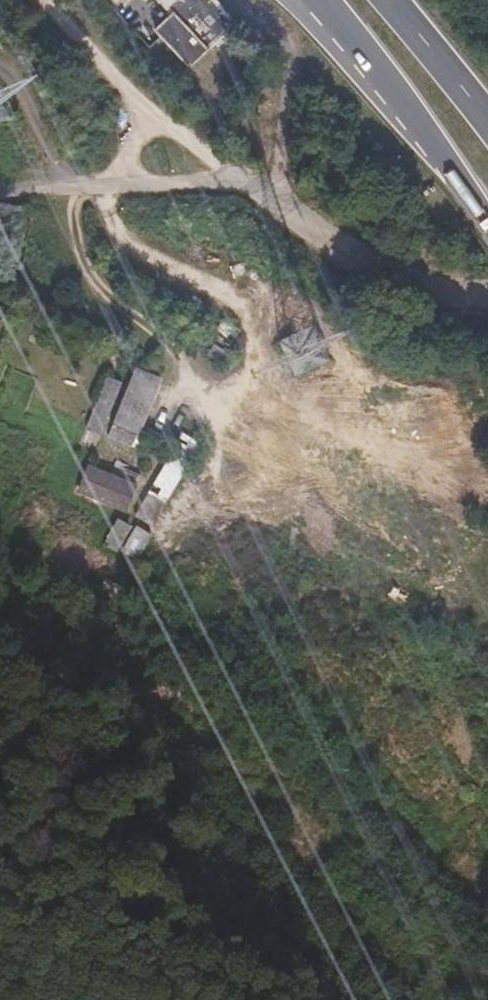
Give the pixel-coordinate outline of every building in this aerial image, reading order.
[(97,471),(89,499),(136,513),(145,485),(97,471)]
